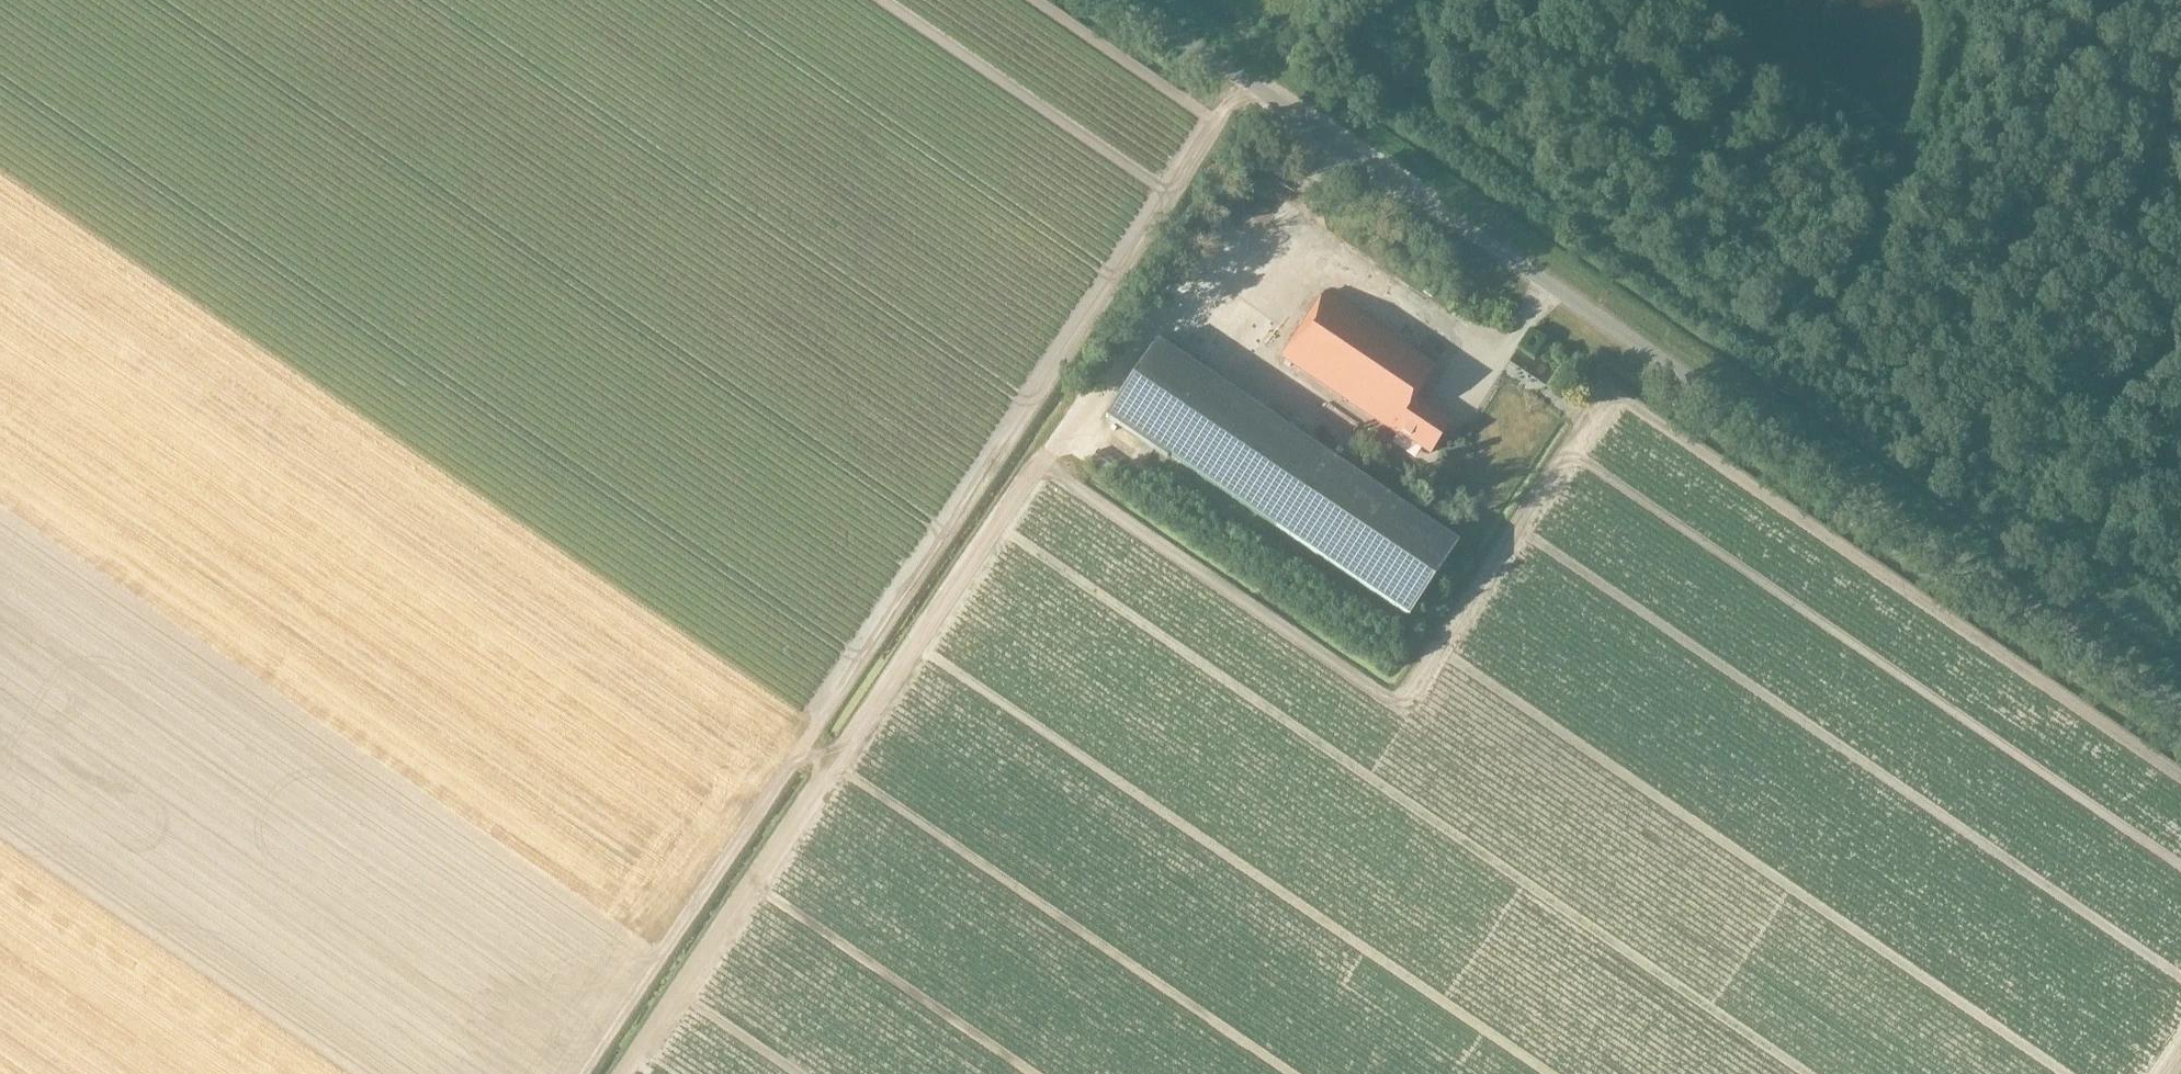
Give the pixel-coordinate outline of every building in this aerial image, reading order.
[(1435,368),(1368,323),(1324,293),(1281,357),(1397,435),(1398,432),(1430,453),(1449,424),(1414,400),(1435,368)] [(1275,528),(1324,455),(1156,342),(1107,415),(1275,528)] [(1091,450),(1087,462),(1106,467),(1110,455),(1091,450)] [(1456,543),(1368,484),(1324,455),(1275,528),(1276,528),(1407,616),(1456,543)]
